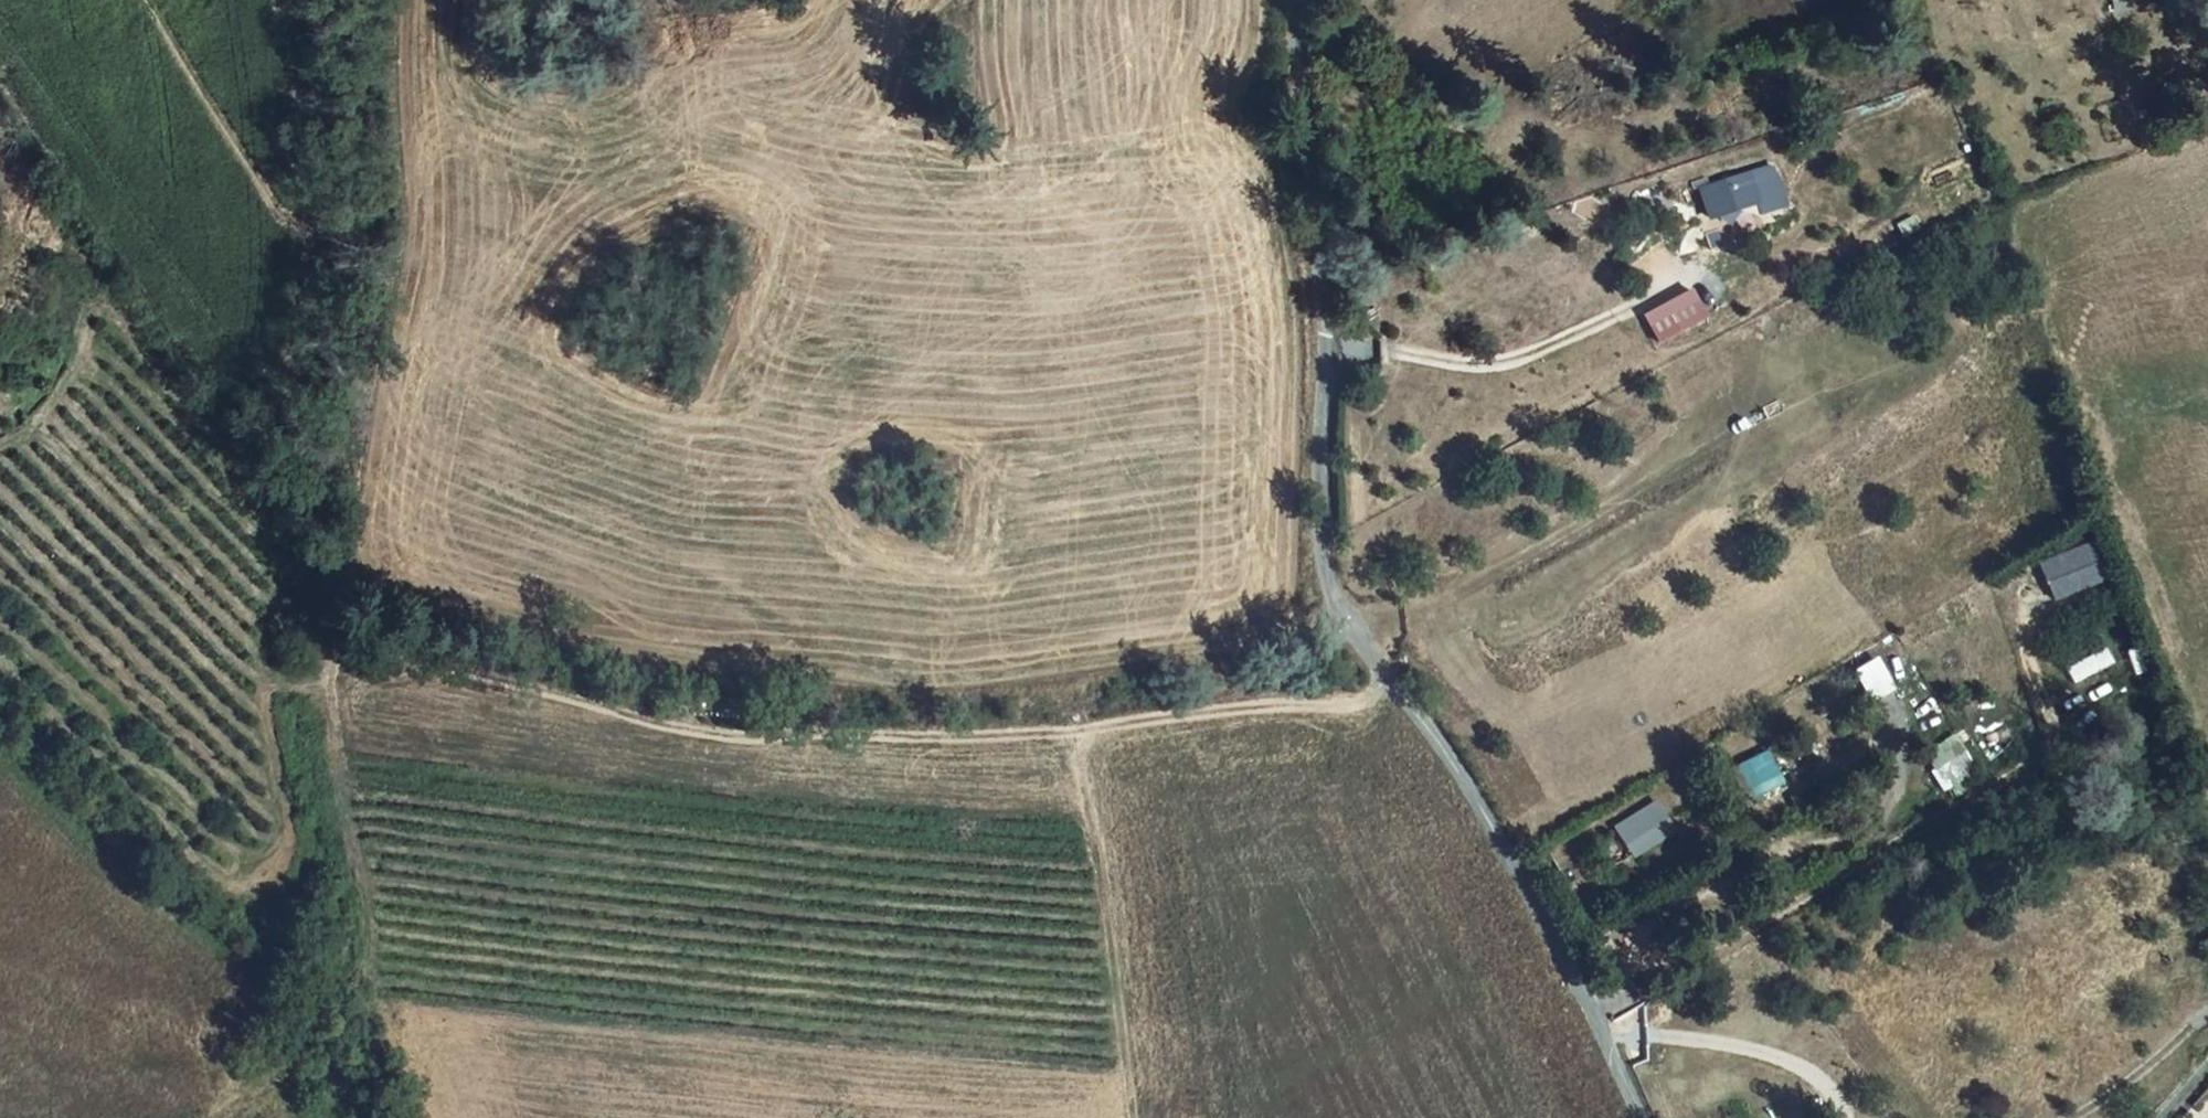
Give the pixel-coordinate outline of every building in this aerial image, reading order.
[(1711,218),(1760,202),(1763,212),(1785,206),(1771,165),(1701,188),(1711,218)] [(1693,291),(1647,315),(1660,341),(1706,317),(1693,291)] [(2092,544),(2041,562),(2055,599),(2106,580),(2092,544)] [(1867,706),(1895,691),(1877,658),(1849,674),(1867,706)] [(1767,752),(1712,784),(1721,801),(1778,769),(1767,752)] [(1676,831),(1658,801),(1619,825),(1637,854),(1676,831)]
